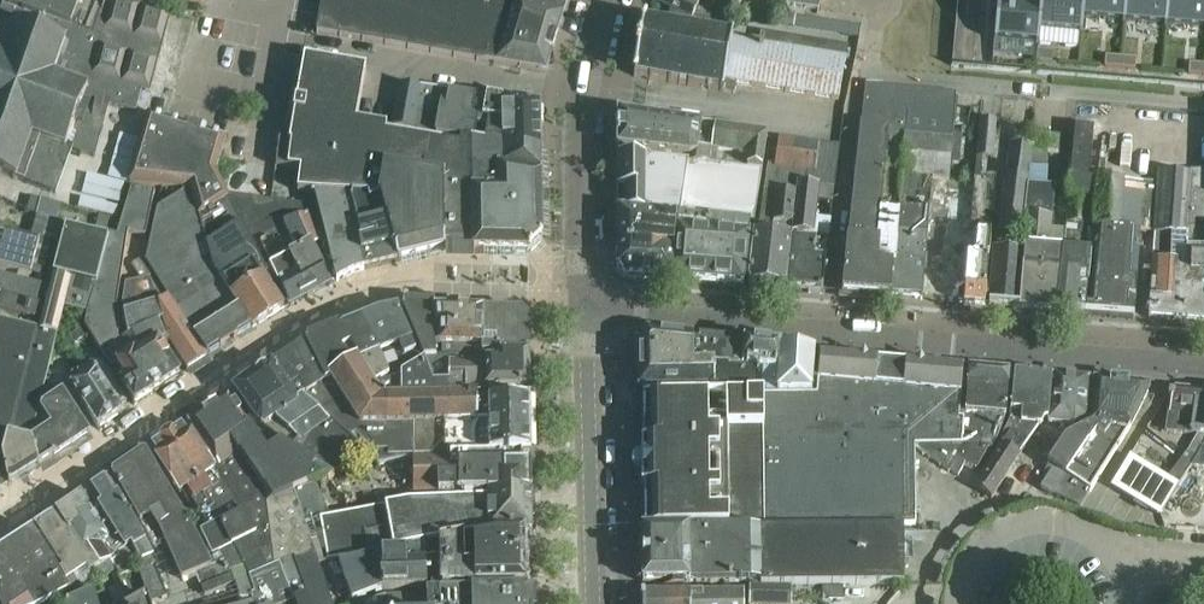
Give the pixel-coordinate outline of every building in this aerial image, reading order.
[(16,182),(16,181),(55,196),(71,152),(95,159),(100,138),(96,137),(104,106),(136,114),(141,92),(150,94),(171,15),(157,12),(160,0),(110,0),(3,0),(0,8),(0,176),(16,182)] [(546,75),(568,0),(323,0),(317,33),(546,75)] [(652,3),(679,15),(678,19),(716,26),(720,17),(698,7),(702,0),(653,0),(652,3)] [(739,10),(745,0),(752,1),(752,0),(723,0),(739,10)] [(780,6),(818,12),(820,0),(770,0),(780,6)] [(950,69),(1203,91),(1203,0),(957,0),(950,69)] [(783,16),(782,28),(793,29),(795,18),(783,16)] [(827,23),(825,36),(857,41),(859,28),(827,23)] [(735,85),(838,102),(847,49),(761,35),(759,44),(732,40),(732,39),(643,24),(633,78),(723,94),(723,93),(733,95),(735,85)] [(315,195),(350,197),(362,198),(362,199),(381,199),(397,263),(444,251),(474,253),(527,254),(531,254),(540,244),(541,240),(540,155),(460,141),(392,129),(357,123),(366,70),(304,59),(289,144),(304,146),(300,172),(297,194),(315,195)] [(400,86),(392,129),(460,141),(540,155),(539,110),(400,86)] [(865,86),(860,127),(905,131),(904,138),(951,142),(952,137),(956,95),(865,86)] [(188,191),(186,192),(190,193),(212,270),(252,332),(284,312),(263,280),(267,277),(263,268),(227,195),(217,175),(215,174),(226,140),(166,121),(147,116),(128,184),(188,191)] [(677,158),(676,161),(761,173),(767,138),(618,116),(618,151),(677,158)] [(979,121),(976,158),(981,159),(992,160),(994,135),(995,122),(979,121)] [(847,242),(841,295),(889,299),(900,178),(932,180),(948,182),(949,165),(951,142),(904,138),(905,131),(860,127),(858,145),(855,173),(853,172),(852,173),(855,176),(854,181),(852,179),(851,180),(854,183),(853,187),(852,188),(851,187),(850,188),(853,191),(852,205),(850,222),(848,235),(848,242),(847,242)] [(1060,313),(1085,315),(1094,234),(1093,234),(1088,234),(1089,227),(1088,227),(1091,191),(1093,190),(1093,189),(1088,183),(1092,131),(1075,129),(1063,252),(1084,253),(1083,258),(1081,257),(1080,268),(1082,268),(1082,269),(1065,267),(1060,313)] [(1027,216),(1019,309),(1056,312),(1060,269),(1045,268),(1046,251),(1048,251),(1053,189),(1043,188),(1049,136),(1036,134),(1032,168),(1030,168),(1028,187),(1027,187),(1024,216),(1027,216)] [(951,142),(949,165),(959,166),(961,138),(952,137),(951,142)] [(749,288),(784,291),(790,235),(792,234),(797,185),(833,190),(839,148),(778,141),(774,170),(767,169),(758,236),(755,235),(749,288)] [(275,168),(300,172),(304,146),(289,144),(279,143),(275,168)] [(989,307),(1019,309),(1027,216),(1024,216),(1027,187),(1032,148),(1010,145),(999,232),(995,232),(989,307)] [(622,190),(622,213),(702,222),(702,219),(749,225),(754,225),(759,189),(761,173),(676,161),(676,164),(617,156),(617,190),(622,190)] [(1098,183),(1096,230),(1139,233),(1139,234),(1154,235),(1148,320),(1203,325),(1203,173),(1190,173),(1190,175),(1159,173),(1158,185),(1098,183)] [(900,178),(889,299),(892,299),(920,302),(922,302),(932,180),(900,178)] [(975,179),(964,305),(984,307),(995,181),(979,180),(975,179)] [(790,235),(784,291),(822,294),(827,246),(826,246),(828,234),(822,233),(822,235),(813,234),(817,203),(831,205),(833,190),(797,185),(792,234),(790,235)] [(120,331),(117,316),(118,316),(117,306),(128,233),(145,238),(155,193),(131,190),(117,237),(110,236),(109,240),(88,315),(84,328),(110,368),(117,367),(127,382),(122,385),(122,387),(134,407),(152,395),(142,379),(146,376),(123,341),(121,331),(120,331)] [(145,262),(154,277),(170,302),(207,360),(252,332),(212,270),(190,193),(186,192),(157,211),(146,261),(145,262)] [(305,207),(227,195),(263,268),(268,266),(288,309),(329,287),(311,250),(321,244),(305,207)] [(350,197),(315,195),(336,283),(353,274),(364,271),(358,244),(361,243),(350,197)] [(362,198),(350,197),(361,243),(358,244),(364,271),(397,263),(381,199),(362,199),(362,198)] [(31,276),(31,273),(42,276),(50,247),(60,207),(31,199),(27,213),(37,216),(31,241),(0,233),(0,268),(31,276)] [(624,278),(673,282),(678,232),(701,234),(702,222),(622,213),(617,213),(617,270),(624,278)] [(678,232),(673,282),(743,287),(749,225),(702,219),(702,222),(701,234),(678,232)] [(39,469),(33,442),(32,442),(31,441),(44,390),(65,309),(88,315),(109,240),(66,229),(40,332),(0,322),(0,492),(39,469)] [(1139,234),(1139,233),(1096,230),(1096,231),(1093,231),(1093,234),(1094,234),(1085,315),(1133,319),(1139,234)] [(2,296),(36,305),(41,287),(0,277),(0,296),(2,296)] [(117,316),(120,331),(121,331),(123,341),(146,376),(142,379),(152,395),(153,395),(153,396),(162,390),(161,389),(179,379),(160,347),(163,345),(157,326),(163,324),(158,306),(170,302),(154,277),(150,280),(125,285),(122,305),(123,310),(123,315),(122,315),(117,316)] [(36,305),(2,296),(0,305),(0,311),(35,321),(38,306),(36,305)] [(207,360),(170,302),(158,306),(163,324),(170,346),(187,373),(207,360)] [(368,319),(365,320),(374,342),(378,340),(384,354),(387,354),(384,358),(390,371),(395,379),(401,376),(425,362),(420,351),(415,353),(397,311),(368,319)] [(403,312),(420,351),(425,362),(401,376),(404,382),(403,399),(456,399),(456,393),(461,393),(461,392),(461,386),(445,386),(445,358),(447,358),(447,355),(447,347),(440,348),(440,327),(437,327),(437,312),(403,312)] [(482,314),(437,312),(437,327),(440,327),(440,348),(447,347),(447,355),(483,355),(482,314)] [(483,314),(482,314),(483,355),(447,355),(447,358),(445,358),(445,386),(461,386),(461,392),(528,391),(527,322),(521,315),(483,314)] [(365,320),(344,329),(365,362),(383,386),(395,379),(390,371),(384,358),(387,354),(384,354),(378,340),(374,342),(365,320)] [(272,366),(270,367),(296,402),(301,399),(372,453),(377,453),(377,455),(383,452),(388,459),(483,459),(483,455),(520,456),(529,457),(529,403),(477,404),(477,399),(456,399),(403,399),(404,382),(401,376),(395,379),(383,386),(365,362),(344,329),(305,345),(272,367),(272,366)] [(645,488),(645,532),(903,529),(903,528),(915,528),(916,448),(950,474),(956,461),(962,449),(964,422),(958,421),(963,370),(934,368),(934,367),(905,364),(905,365),(877,362),(878,361),(849,359),(848,360),(820,357),(817,393),(816,393),(817,373),(812,373),(814,355),(648,336),(647,335),(639,342),(639,343),(640,390),(681,389),(708,389),(708,398),(704,398),(704,405),(644,405),(644,442),(641,442),(642,488),(645,488)] [(117,409),(127,403),(101,362),(92,368),(73,379),(71,387),(98,431),(121,416),(117,409)] [(256,426),(279,444),(333,475),(370,459),(365,454),(372,453),(301,399),(296,402),(270,367),(233,393),(256,426)] [(1010,374),(969,370),(964,422),(962,449),(987,449),(988,450),(991,451),(1006,419),(1010,374)] [(1047,421),(1051,378),(1014,374),(1010,424),(1015,425),(1003,445),(1018,455),(1039,427),(1040,428),(1043,422),(1047,421)] [(1089,382),(1051,378),(1047,421),(1047,424),(1074,427),(1085,423),(1089,382)] [(1148,387),(1095,382),(1091,426),(1066,439),(1047,465),(1065,477),(1052,497),(1078,510),(1089,494),(1130,429),(1148,393),(1148,387)] [(88,435),(63,395),(62,395),(59,392),(54,390),(52,392),(44,390),(31,441),(32,442),(33,442),(39,469),(40,468),(52,460),(53,461),(89,437),(88,435)] [(1195,460),(1203,446),(1203,392),(1176,390),(1175,396),(1169,396),(1168,400),(1172,401),(1166,433),(1198,437),(1187,455),(1195,460)] [(204,413),(213,426),(218,425),(261,489),(268,531),(275,570),(279,568),(296,562),(311,603),(332,603),(313,551),(303,523),(293,493),(315,483),(333,475),(279,444),(266,453),(229,397),(228,396),(204,413)] [(188,424),(184,427),(243,513),(253,538),(268,531),(261,489),(218,425),(213,426),(204,413),(188,424)] [(201,534),(195,538),(213,566),(239,555),(247,580),(275,570),(268,531),(253,538),(243,513),(184,427),(149,451),(179,495),(185,491),(209,528),(200,533),(201,534)] [(974,489),(991,501),(1019,456),(1018,455),(1003,445),(974,489)] [(1191,467),(1203,469),(1203,446),(1195,460),(1191,467)] [(956,461),(965,465),(976,471),(988,450),(987,449),(962,449),(956,461)] [(383,452),(377,455),(379,465),(378,466),(378,467),(416,461),(416,496),(384,502),(385,508),(386,509),(415,503),(455,503),(476,500),(488,500),(488,496),(531,495),(530,468),(520,469),(520,456),(483,455),(483,459),(388,459),(383,452)] [(151,554),(153,557),(137,565),(148,597),(150,603),(153,603),(187,593),(181,581),(195,575),(204,597),(234,585),(239,600),(250,596),(252,596),(247,580),(239,555),(213,566),(195,538),(145,453),(112,476),(155,550),(165,545),(166,546),(151,554)] [(1187,455),(1168,481),(1178,487),(1191,467),(1195,460),(1187,455)] [(1130,458),(1111,489),(1135,504),(1147,511),(1159,518),(1178,487),(1168,481),(1130,458)] [(956,461),(950,474),(950,475),(957,479),(965,465),(956,461)] [(108,479),(88,493),(124,550),(143,540),(108,479)] [(326,518),(315,483),(293,493),(303,523),(320,520),(326,518)] [(81,498),(55,515),(73,543),(68,546),(91,583),(97,581),(115,573),(118,578),(132,573),(130,566),(137,564),(137,565),(153,557),(151,554),(143,540),(124,550),(88,493),(81,498)] [(385,508),(326,518),(320,520),(327,563),(413,549),(468,536),(532,534),(531,495),(488,496),(488,500),(476,500),(455,503),(415,503),(386,509),(385,508)] [(63,571),(61,572),(69,593),(70,592),(70,593),(91,583),(68,546),(73,543),(55,515),(35,529),(59,566),(60,565),(63,571)] [(903,529),(645,532),(642,532),(643,585),(741,584),(741,588),(750,588),(903,587),(903,529)] [(0,552),(0,603),(48,603),(52,602),(69,593),(61,572),(59,574),(54,567),(55,566),(32,531),(0,552)] [(525,558),(525,534),(468,536),(413,549),(339,565),(329,569),(336,591),(347,588),(352,603),(383,592),(426,590),(426,571),(440,570),(440,571),(457,571),(457,557),(463,557),(473,563),(494,563),(494,558),(525,558)] [(526,587),(525,558),(494,558),(494,563),(473,563),(463,557),(457,557),(457,571),(440,571),(441,587),(442,589),(526,587)] [(279,568),(294,603),(311,603),(296,562),(279,568)] [(252,596),(255,603),(294,603),(279,568),(275,570),(247,580),(252,596)] [(791,589),(784,589),(750,588),(749,603),(791,603),(791,589)] [(843,589),(822,589),(822,601),(843,601),(843,589)] [(429,595),(429,603),(534,603),(534,599),(523,599),(523,593),(472,594),(429,595)] [(94,595),(74,603),(96,603),(94,595)] [(365,603),(429,603),(429,595),(386,596),(365,603)] [(743,595),(642,597),(642,603),(743,603),(743,595)]
